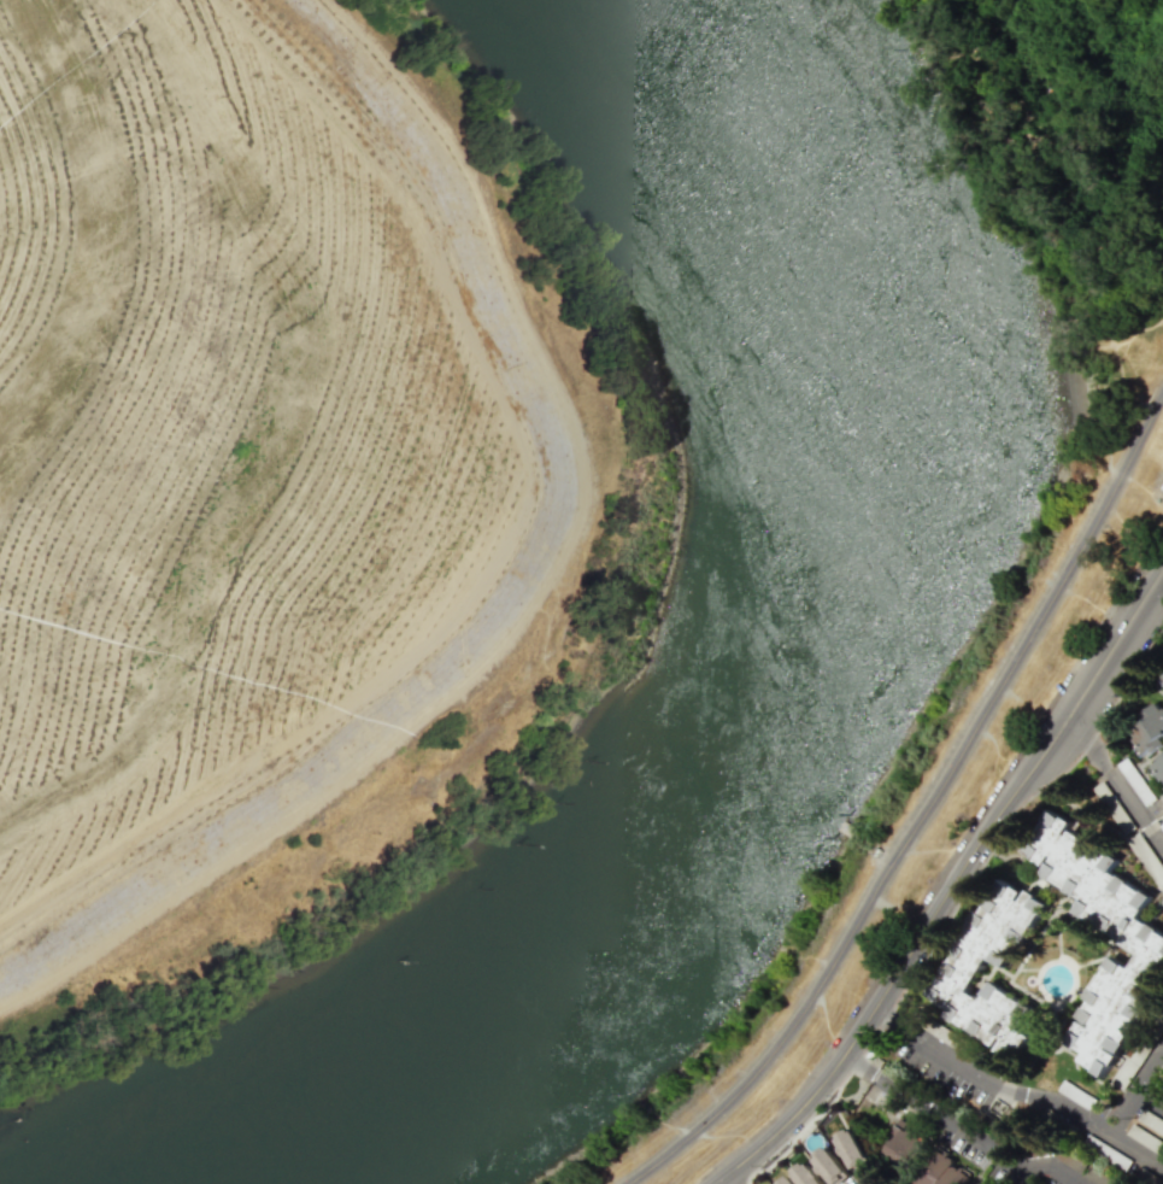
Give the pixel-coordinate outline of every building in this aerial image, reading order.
[(1162,744),(1158,736),(1162,733),(1162,709),(1159,703),(1122,725),(1141,757),(1162,744)] [(1148,764),(1162,787),(1162,754),(1148,764)] [(1162,977),(1162,931),(1140,917),(1153,895),(1112,871),(1120,858),(1069,828),(1072,822),(1049,809),(1023,853),(1046,866),(1041,875),(1082,899),(1074,913),(1140,952),(1131,967),(1112,956),(1076,1017),(1080,1019),(1067,1043),(1084,1053),(1079,1061),(1105,1077),(1162,977)] [(1047,903),(1000,877),(981,913),(975,910),(926,997),(950,1010),(945,1019),(1019,1060),(1032,1037),(1020,1030),(1034,1006),(990,982),(981,999),(968,992),(987,958),(1004,967),(1017,944),(1023,947),(1047,903)] [(884,1156),(908,1170),(926,1140),(901,1126),(884,1156)] [(870,1160),(854,1127),(837,1136),(854,1168),(870,1160)] [(852,1176),(830,1146),(814,1158),(834,1183),(840,1183),(852,1176)] [(972,1176),(953,1163),(955,1160),(934,1146),(910,1183),(967,1183),(972,1176)] [(808,1160),(794,1172),(803,1183),(827,1183),(808,1160)]
